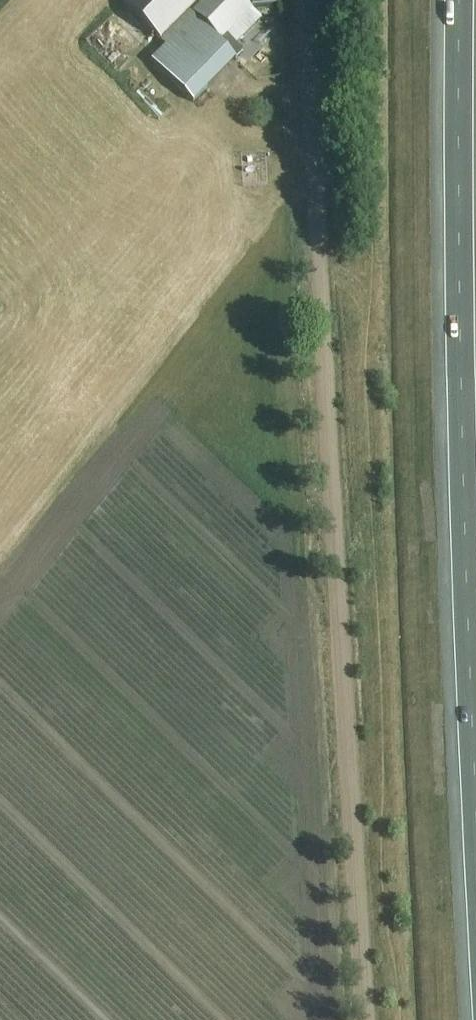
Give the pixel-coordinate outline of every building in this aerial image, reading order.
[(200,0),(126,0),(122,4),(160,42),(200,0)] [(242,0),(205,0),(191,13),(220,41),(236,25),(252,9),(242,0)] [(151,62),(192,102),(234,59),(193,19),(151,62)]
